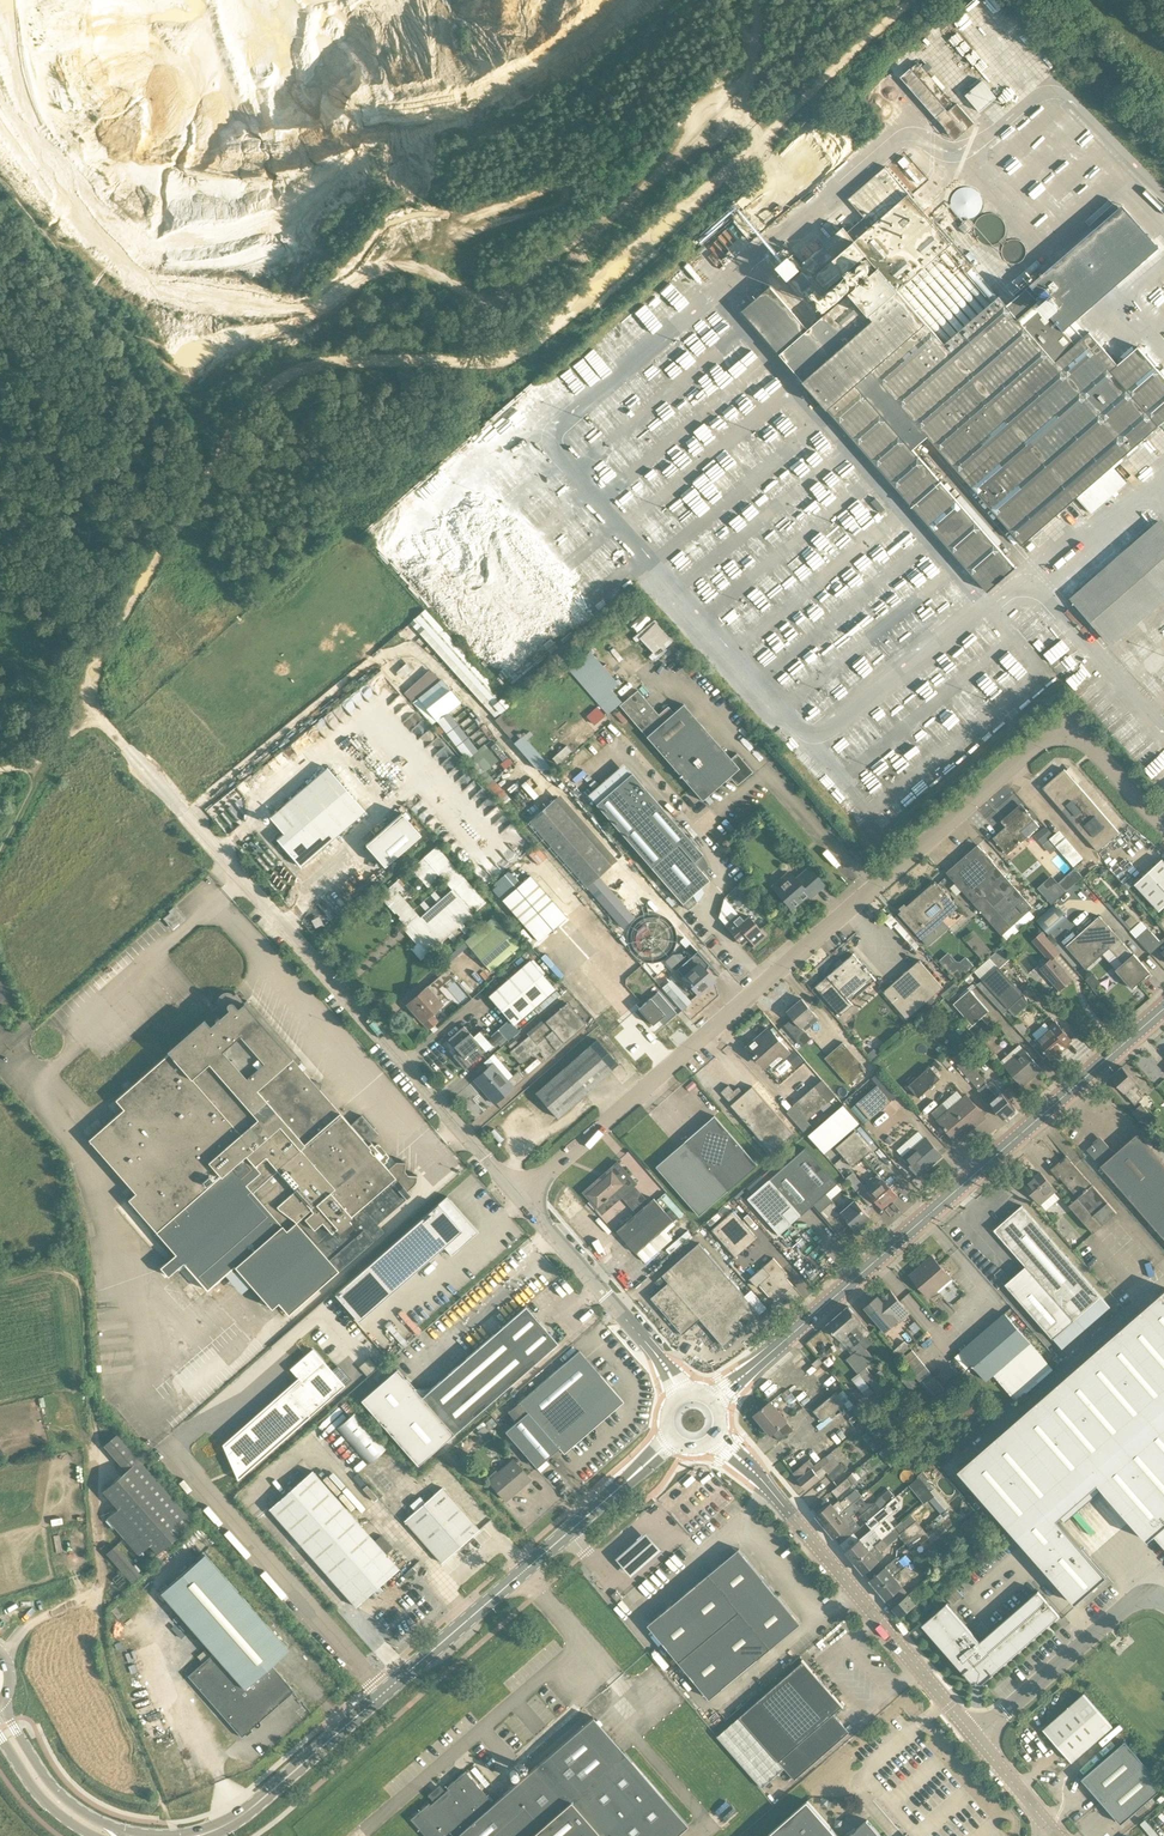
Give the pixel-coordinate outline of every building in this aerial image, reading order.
[(954,106),(918,64),(902,78),(956,139),(974,123),(957,104),(954,106)] [(987,77),(968,91),(981,109),(1000,96),(987,77)] [(988,592),(1016,568),(912,450),(928,436),(1023,545),(1077,497),(1091,514),(1115,493),(1113,492),(1125,481),(1112,467),(1163,421),(1163,377),(1138,347),(1118,365),(1089,332),(1091,331),(1079,318),(1132,271),(1086,219),(944,345),(898,291),(952,244),(886,167),(848,200),(864,218),(847,233),(843,228),(802,263),(822,285),(818,288),(784,250),(773,259),(812,303),(867,255),(878,268),(808,330),(770,287),(742,312),(988,592)] [(973,218),(987,211),(975,185),(952,196),(961,215),(970,212),(973,218)] [(968,220),(959,228),(964,234),(974,227),(968,220)] [(1125,551),(1163,595),(1163,521),(1161,518),(1125,551)] [(509,703),(426,612),(412,625),(419,633),(423,629),(479,689),(474,693),(482,702),(487,698),(491,703),(487,707),(495,716),(509,703)] [(657,617),(639,634),(659,656),(677,639),(657,617)] [(594,648),(572,667),(609,713),(625,700),(615,687),(622,681),(594,648)] [(440,679),(419,696),(438,719),(461,700),(442,677),(440,679)] [(620,706),(702,801),(729,777),(737,786),(752,772),(736,754),(730,759),(683,704),(663,721),(637,691),(620,706)] [(597,723),(608,713),(599,704),(589,714),(597,723)] [(449,712),(437,721),(466,759),(478,750),(449,712)] [(518,732),(501,713),(493,720),(510,739),(518,732)] [(525,733),(516,740),(543,771),(552,764),(525,733)] [(491,747),(502,761),(507,757),(495,743),(491,747)] [(498,760),(486,745),(465,762),(478,777),(486,770),(498,760)] [(499,764),(503,769),(511,763),(507,757),(502,761),(499,764)] [(301,867),(322,848),(365,811),(327,768),(285,804),(299,821),(277,839),(301,867)] [(1097,851),(1119,833),(1064,769),(1042,788),(1097,851)] [(597,803),(689,909),(698,901),(693,895),(709,879),(694,862),(704,853),(633,772),(597,803)] [(622,928),(623,928),(636,918),(599,875),(611,865),(554,799),(529,821),(622,928)] [(1025,811),(1022,807),(1006,820),(1009,824),(992,838),(1007,854),(1026,838),(1038,827),(1033,821),(1027,813),(1028,812),(1026,810),(1025,811)] [(402,813),(365,845),(384,866),(420,835),(402,813)] [(1044,841),(1055,834),(1050,826),(1039,832),(1044,841)] [(1062,827),(1052,837),(1077,865),(1088,855),(1062,827)] [(1001,935),(1032,908),(977,845),(946,873),(1001,935)] [(854,846),(850,849),(856,856),(860,852),(854,846)] [(1163,906),(1163,862),(1162,859),(1135,884),(1160,910),(1163,906)] [(823,885),(808,867),(796,878),(789,870),(771,886),(790,908),(807,894),(809,896),(823,885)] [(1106,876),(1108,870),(1101,868),(1099,875),(1106,876)] [(520,884),(508,870),(494,882),(497,884),(492,889),(502,900),(520,884)] [(538,941),(566,917),(530,875),(520,884),(502,900),(538,941)] [(396,881),(402,888),(404,885),(399,879),(396,881)] [(396,881),(379,896),(394,913),(396,912),(400,917),(398,918),(419,941),(410,948),(420,960),(473,915),(451,890),(419,918),(397,892),(402,888),(396,881)] [(921,938),(957,907),(935,882),(899,913),(921,938)] [(1064,891),(1057,883),(1044,896),(1050,903),(1064,891)] [(1036,920),(1049,934),(1067,919),(1054,904),(1036,920)] [(1125,912),(1120,907),(1116,910),(1121,916),(1125,912)] [(168,913),(172,926),(187,921),(182,908),(168,913)] [(744,922),(739,915),(726,926),(740,943),(747,937),(754,946),(766,936),(749,917),(744,922)] [(1133,954),(1119,939),(1120,939),(1099,916),(1065,946),(1086,970),(1109,949),(1123,963),(1115,970),(1132,989),(1150,973),(1133,954)] [(490,972),(519,947),(493,917),(464,942),(490,972)] [(1148,928),(1138,936),(1147,946),(1152,952),(1157,948),(1161,952),(1163,956),(1163,941),(1162,943),(1148,928)] [(979,951),(988,943),(975,929),(966,937),(979,951)] [(1059,990),(1071,980),(1053,958),(1060,953),(1053,945),(1047,938),(1042,932),(1033,940),(1050,960),(1041,968),(1059,990)] [(1051,934),(1047,938),(1053,945),(1057,941),(1051,934)] [(966,957),(960,962),(956,961),(948,952),(939,961),(957,981),(974,966),(966,957)] [(672,955),(665,961),(671,968),(684,957),(680,953),(675,958),(672,955)] [(815,987),(840,1016),(852,1005),(850,1003),(876,981),(868,972),(869,970),(866,966),(864,968),(853,954),(815,987)] [(698,994),(713,981),(692,956),(677,969),(698,994)] [(513,1025),(554,989),(530,960),(488,997),(508,1020),(513,1025)] [(907,1019),(908,1018),(943,987),(919,961),(883,992),(907,1019)] [(1015,1016),(1029,1003),(1024,994),(998,966),(982,981),(977,984),(1004,1013),(1008,1009),(1015,1016)] [(440,988),(454,974),(448,968),(434,982),(440,988)] [(666,993),(681,1010),(691,1002),(676,984),(666,993)] [(428,1028),(437,1020),(432,1014),(443,1004),(428,987),(407,1004),(428,1028)] [(675,1014),(657,993),(652,987),(644,994),(650,1000),(639,1009),(652,1024),(658,1019),(663,1024),(675,1014)] [(969,1029),(982,1017),(989,1011),(970,990),(953,1004),(967,1020),(964,1023),(969,1029)] [(812,1025),(819,1019),(802,999),(788,1011),(802,1028),(802,1027),(805,1031),(811,1025),(812,1025)] [(545,1059),(585,1024),(566,1003),(509,1052),(520,1064),(533,1054),(534,1056),(539,1052),(545,1059)] [(982,1017),(969,1029),(976,1036),(989,1025),(982,1017)] [(497,1030),(498,1031),(505,1038),(508,1042),(519,1032),(513,1025),(508,1020),(497,1030)] [(1051,1060),(1066,1047),(1065,1046),(1071,1041),(1055,1023),(1049,1028),(1051,1030),(1036,1043),(1051,1060)] [(463,1027),(448,1040),(459,1053),(454,1057),(464,1069),(481,1055),(475,1048),(479,1045),(463,1027)] [(758,1037),(747,1047),(765,1068),(770,1064),(773,1067),(783,1058),(784,1059),(791,1053),(770,1029),(759,1039),(758,1037)] [(497,1045),(505,1038),(498,1031),(490,1038),(497,1045)] [(511,1047),(517,1042),(513,1038),(507,1043),(511,1047)] [(592,1043),(535,1094),(557,1118),(614,1067),(592,1043)] [(866,1069),(843,1043),(825,1058),(851,1088),(876,1067),(873,1063),(866,1069)] [(1022,1085),(1040,1069),(1023,1049),(1004,1065),(1022,1085)] [(964,1058),(959,1052),(951,1058),(957,1065),(1003,1119),(1015,1109),(1001,1092),(996,1096),(989,1087),(986,1084),(987,1083),(978,1072),(979,1071),(967,1056),(964,1058)] [(801,1059),(793,1066),(795,1069),(804,1062),(801,1059)] [(508,1080),(493,1063),(474,1080),(494,1104),(514,1087),(524,1078),(518,1071),(508,1080)] [(918,1098),(941,1079),(930,1067),(908,1086),(918,1098)] [(1134,1105),(1143,1098),(1137,1091),(1139,1089),(1135,1084),(1136,1083),(1124,1068),(1112,1079),(1134,1105)] [(733,1091),(728,1085),(721,1092),(731,1104),(731,1105),(772,1152),(781,1144),(785,1149),(792,1142),(788,1138),(793,1133),(752,1086),(744,1094),(738,1087),(733,1091)] [(878,1085),(856,1104),(870,1120),(891,1100),(878,1085)] [(807,1121),(829,1102),(815,1086),(794,1105),(807,1121)] [(985,1117),(966,1095),(946,1111),(944,1108),(934,1116),(937,1119),(956,1142),(985,1117)] [(847,1101),(811,1133),(827,1151),(863,1120),(847,1101)] [(1141,1124),(1151,1116),(1141,1104),(1131,1112),(1141,1124)] [(351,1125),(367,1144),(378,1135),(361,1116),(351,1125)] [(700,1216),(758,1165),(714,1116),(685,1141),(685,1142),(656,1167),(700,1216)] [(852,1167),(871,1150),(855,1131),(836,1148),(852,1167)] [(1086,1150),(1163,1239),(1163,1166),(1136,1135),(1114,1154),(1102,1140),(1093,1143),(1086,1150)] [(889,1136),(885,1140),(889,1145),(893,1141),(889,1136)] [(926,1138),(903,1158),(917,1173),(930,1161),(932,1164),(941,1156),(926,1138)] [(779,1235),(813,1205),(826,1194),(837,1184),(816,1160),(806,1148),(784,1166),(779,1160),(747,1188),(753,1194),(748,1199),(758,1210),(754,1214),(763,1225),(767,1221),(779,1235)] [(1087,1180),(1067,1157),(1052,1170),(1077,1198),(1069,1205),(1093,1233),(1117,1213),(1087,1179),(1087,1180)] [(580,1193),(600,1216),(637,1184),(616,1161),(580,1193)] [(1056,1190),(1040,1173),(1033,1179),(1030,1177),(1022,1184),(1037,1200),(1045,1193),(1048,1197),(1056,1190)] [(897,1195),(882,1179),(878,1174),(874,1178),(872,1177),(868,1180),(869,1182),(857,1192),(860,1196),(870,1207),(877,1201),(883,1207),(897,1195)] [(831,1199),(826,1194),(813,1205),(822,1216),(835,1205),(831,1199)] [(447,1196),(365,1268),(388,1295),(443,1247),(451,1256),(464,1245),(461,1242),(467,1237),(469,1240),(478,1232),(447,1196)] [(644,1263),(672,1239),(664,1230),(673,1221),(653,1198),(614,1231),(644,1263)] [(841,1211),(828,1223),(838,1234),(851,1223),(857,1230),(870,1218),(854,1200),(841,1211)] [(1073,1321),(1101,1296),(1021,1206),(994,1230),(1025,1266),(1005,1284),(1052,1338),(1073,1320),(1073,1321)] [(735,1257),(750,1244),(757,1238),(734,1211),(712,1230),(735,1257)] [(663,1288),(651,1298),(682,1335),(700,1319),(723,1346),(760,1314),(699,1244),(656,1281),(663,1288)] [(953,1280),(950,1278),(932,1257),(910,1276),(928,1297),(936,1291),(938,1293),(953,1280)] [(754,1275),(750,1278),(757,1286),(759,1284),(774,1302),(793,1286),(786,1279),(789,1277),(773,1258),(757,1272),(756,1271),(753,1274),(754,1275)] [(1074,1603),(1106,1575),(1057,1519),(1097,1483),(1147,1540),(1163,1525),(1163,1290),(958,1470),(1074,1603)] [(908,1312),(891,1291),(880,1300),(877,1297),(866,1307),(886,1331),(908,1312)] [(838,1315),(873,1358),(866,1349),(873,1344),(867,1336),(871,1333),(861,1322),(848,1306),(847,1307),(845,1307),(843,1309),(843,1311),(838,1315)] [(507,1323),(539,1361),(558,1345),(525,1307),(507,1323)] [(941,1314),(937,1310),(932,1314),(936,1319),(941,1314)] [(966,1366),(970,1362),(987,1381),(993,1375),(1016,1402),(1053,1370),(1005,1314),(961,1351),(956,1355),(966,1366)] [(867,1363),(873,1358),(838,1315),(833,1320),(831,1320),(829,1322),(828,1323),(827,1325),(841,1341),(840,1345),(843,1349),(847,1349),(852,1354),(846,1359),(858,1374),(852,1379),(867,1397),(874,1392),(868,1384),(869,1384),(875,1391),(873,1393),(880,1400),(886,1394),(880,1387),(881,1386),(862,1363),(865,1361),(867,1363)] [(909,1326),(915,1333),(920,1328),(914,1321),(909,1326)] [(539,1361),(507,1323),(476,1349),(508,1387),(539,1361)] [(901,1343),(894,1350),(900,1357),(907,1350),(901,1343)] [(825,1357),(828,1354),(827,1350),(825,1348),(821,1348),(819,1351),(819,1355),(822,1357),(825,1357)] [(300,1381),(224,1448),(238,1480),(345,1386),(332,1371),(313,1349),(290,1369),(298,1378),(300,1381)] [(508,1387),(475,1350),(450,1372),(482,1409),(508,1387)] [(564,1453),(624,1402),(579,1350),(519,1402),(528,1412),(505,1431),(537,1468),(559,1448),(564,1453)] [(916,1356),(912,1350),(901,1359),(905,1365),(916,1356)] [(921,1361),(916,1356),(905,1365),(910,1371),(921,1361)] [(367,1376),(377,1367),(369,1358),(359,1367),(367,1376)] [(816,1369),(823,1363),(818,1358),(812,1364),(816,1369)] [(926,1367),(921,1361),(910,1371),(915,1376),(926,1367)] [(336,1368),(348,1382),(353,1377),(342,1364),(336,1368)] [(930,1372),(926,1367),(915,1376),(919,1382),(930,1372)] [(453,1434),(421,1397),(413,1388),(414,1387),(406,1378),(405,1379),(397,1369),(361,1400),(417,1465),(453,1434)] [(884,1375),(880,1370),(876,1374),(880,1379),(884,1375)] [(482,1409),(450,1372),(421,1397),(453,1434),(482,1409)] [(901,1379),(912,1391),(918,1385),(908,1373),(901,1379)] [(938,1383),(934,1377),(923,1386),(928,1391),(938,1383)] [(943,1388),(938,1383),(928,1391),(932,1397),(943,1388)] [(948,1394),(943,1388),(932,1397),(937,1403),(948,1394)] [(785,1398),(791,1393),(788,1389),(781,1394),(785,1398)] [(850,1399),(843,1390),(838,1395),(835,1392),(813,1411),(822,1422),(816,1426),(819,1430),(837,1415),(835,1412),(844,1404),(849,1409),(856,1402),(852,1397),(850,1399)] [(952,1399),(948,1394),(937,1403),(941,1408),(952,1399)] [(779,1441),(793,1429),(787,1422),(770,1401),(754,1415),(771,1435),(773,1433),(779,1441)] [(894,1404),(883,1413),(902,1436),(913,1427),(894,1404)] [(355,1412),(337,1428),(369,1464),(387,1448),(355,1412)] [(491,1429),(497,1424),(491,1418),(486,1422),(491,1429)] [(483,1427),(478,1430),(477,1431),(481,1436),(488,1431),(484,1426),(483,1427)] [(885,1445),(890,1441),(881,1431),(876,1434),(885,1445)] [(104,1444),(125,1469),(102,1490),(118,1508),(107,1517),(139,1554),(150,1545),(157,1553),(193,1522),(138,1458),(116,1433),(104,1444)] [(835,1458),(830,1453),(826,1456),(825,1456),(814,1466),(809,1460),(793,1473),(806,1489),(820,1478),(827,1472),(829,1474),(828,1475),(833,1481),(846,1469),(841,1464),(840,1465),(835,1458)] [(506,1500),(531,1479),(513,1459),(489,1481),(506,1500)] [(356,1606),(399,1568),(312,1470),(269,1508),(356,1606)] [(928,1489),(930,1491),(936,1487),(923,1471),(918,1475),(928,1489)] [(837,1498),(856,1481),(851,1475),(832,1491),(837,1498)] [(442,1562),(480,1529),(442,1487),(425,1503),(415,1511),(405,1520),(442,1562)] [(853,1503),(859,1497),(853,1490),(846,1496),(847,1497),(840,1502),(838,1500),(833,1505),(831,1503),(815,1516),(824,1526),(853,1503)] [(933,1495),(928,1500),(929,1501),(929,1500),(941,1514),(948,1507),(946,1504),(943,1507),(933,1495)] [(415,1511),(425,1503),(420,1497),(410,1505),(415,1511)] [(897,1498),(895,1497),(866,1523),(871,1530),(859,1540),(845,1552),(854,1562),(882,1539),(874,1529),(899,1508),(900,1503),(897,1498)] [(824,1526),(834,1538),(854,1520),(851,1516),(858,1510),(853,1503),(824,1526)] [(860,1515),(866,1523),(880,1510),(875,1503),(861,1514),(860,1515)] [(985,1522),(977,1513),(973,1517),(973,1516),(962,1525),(970,1535),(981,1526),(980,1525),(985,1522)] [(905,1542),(922,1529),(915,1520),(907,1527),(902,1521),(882,1539),(854,1562),(863,1574),(879,1561),(884,1557),(881,1552),(888,1547),(888,1546),(900,1536),(905,1542)] [(922,1529),(905,1542),(912,1551),(929,1537),(922,1529)] [(648,1531),(618,1557),(633,1575),(663,1549),(648,1531)] [(115,1545),(106,1553),(131,1583),(140,1574),(115,1545)] [(741,1551),(711,1576),(741,1613),(770,1587),(741,1551)] [(242,1737),(257,1723),(294,1691),(271,1665),(289,1650),(204,1554),(161,1592),(214,1653),(188,1675),(242,1737)] [(877,1589),(904,1568),(901,1565),(902,1564),(896,1557),(869,1580),(873,1585),(873,1586),(874,1588),(876,1588),(877,1589)] [(904,1568),(877,1589),(879,1592),(879,1594),(881,1596),(882,1596),(886,1600),(903,1586),(902,1585),(914,1575),(907,1565),(904,1568)] [(941,1594),(955,1582),(949,1575),(934,1587),(941,1594)] [(741,1613),(711,1576),(682,1600),(712,1637),(741,1613)] [(900,1617),(916,1604),(929,1592),(922,1583),(892,1608),(894,1610),(894,1612),(897,1615),(898,1615),(900,1617)] [(771,1587),(741,1613),(771,1648),(801,1624),(771,1587)] [(962,1596),(954,1587),(944,1596),(952,1605),(962,1596)] [(922,1625),(973,1683),(982,1683),(1060,1615),(1038,1590),(980,1641),(947,1603),(922,1625)] [(617,1602),(622,1597),(617,1591),(612,1595),(617,1602)] [(712,1637),(682,1600),(649,1626),(650,1627),(680,1664),(712,1637)] [(741,1673),(771,1648),(741,1613),(712,1637),(741,1673)] [(680,1664),(710,1699),(741,1673),(712,1637),(680,1664)] [(205,1650),(197,1657),(202,1662),(210,1656),(205,1650)] [(844,1707),(802,1660),(803,1661),(717,1737),(762,1788),(784,1768),(795,1780),(850,1732),(834,1714),(842,1707),(843,1708),(844,1707)] [(1072,1761),(1112,1726),(1084,1693),(1043,1729),(1072,1761)] [(688,1826),(625,1753),(606,1769),(574,1733),(494,1803),(465,1770),(447,1787),(448,1788),(445,1791),(442,1787),(430,1798),(434,1801),(431,1804),(429,1802),(411,1818),(425,1835),(676,1835),(688,1826)] [(1101,1801),(1145,1763),(1125,1741),(1081,1778),(1101,1801)] [(526,1768),(527,1766),(527,1765),(526,1762),(523,1761),(522,1761),(519,1762),(518,1765),(519,1768),(522,1770),(526,1768)] [(1101,1801),(1121,1824),(1163,1786),(1145,1763),(1101,1801)] [(767,1835),(838,1835),(807,1801),(767,1835)] [(867,1820),(849,1835),(881,1835),(867,1820)] [(1140,1824),(1150,1835),(1159,1835),(1145,1820),(1140,1824)]
